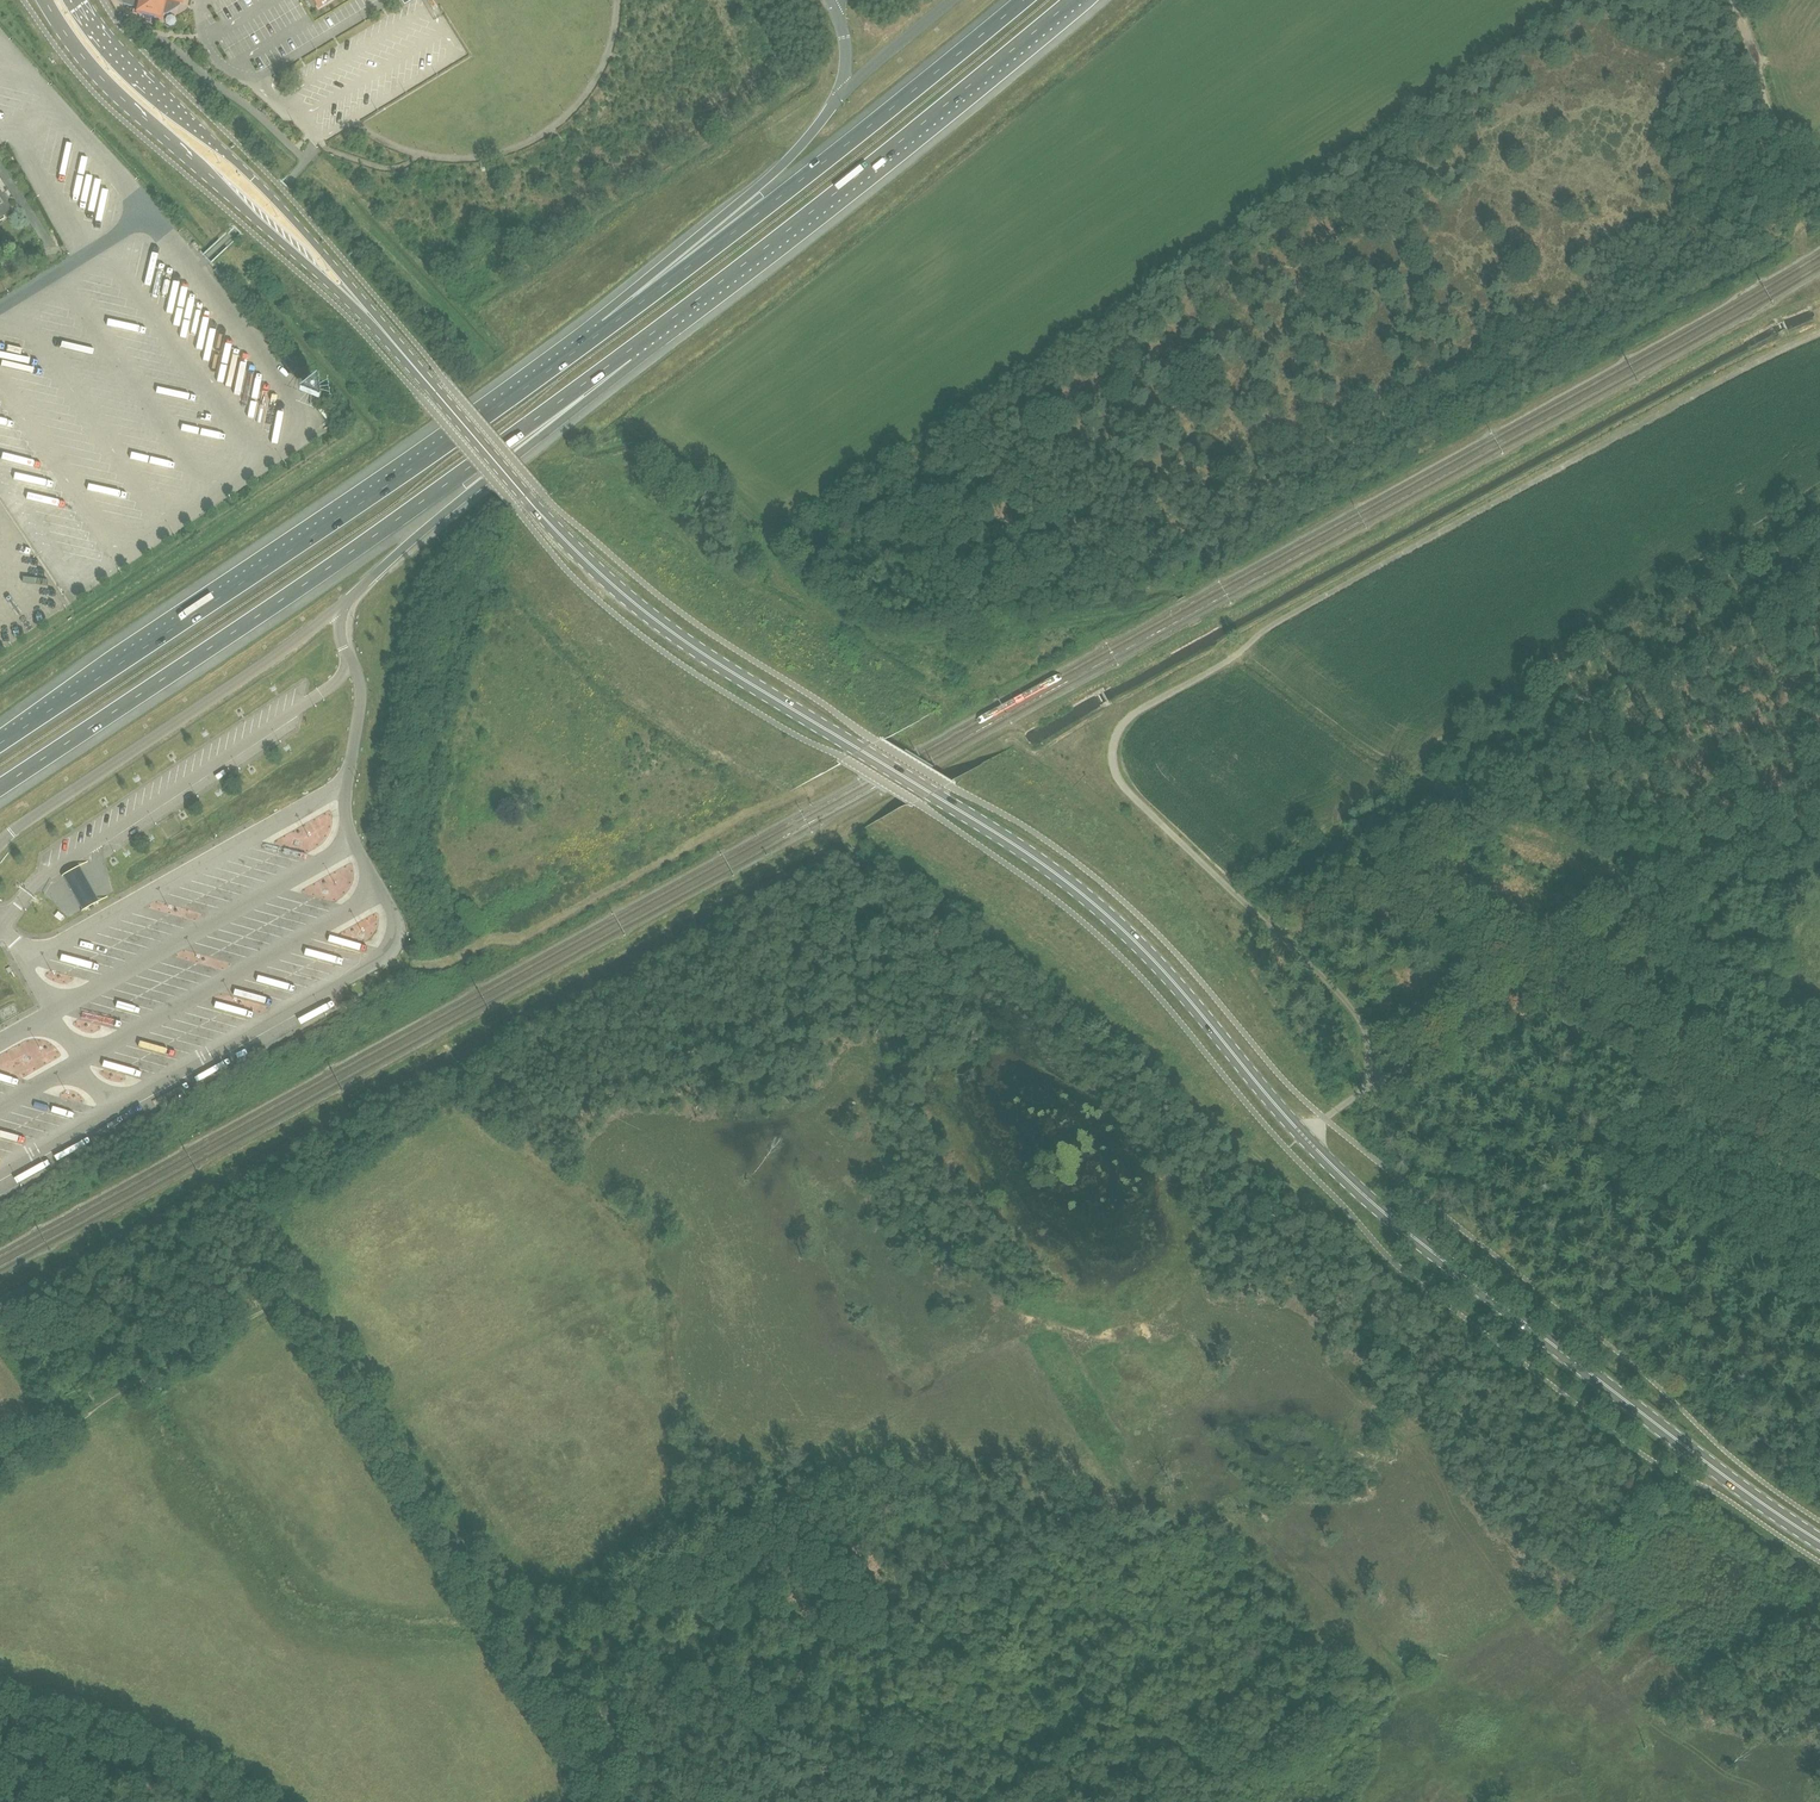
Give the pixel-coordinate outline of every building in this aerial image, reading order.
[(124,3),(138,6),(136,11),(151,15),(154,16),(161,17),(162,12),(166,12),(179,4),(180,1),(182,1),(182,0),(123,0),(124,3)] [(79,868),(62,878),(69,889),(83,913),(99,904),(85,880),(79,868)]
